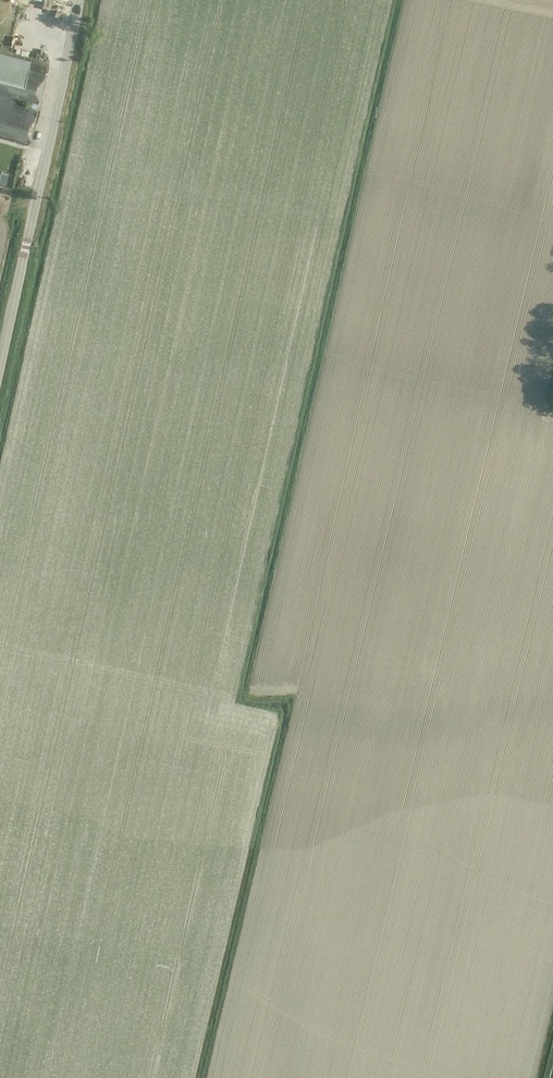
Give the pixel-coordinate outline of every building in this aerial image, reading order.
[(48,66),(0,53),(0,94),(10,97),(10,99),(0,96),(0,136),(14,140),(14,141),(27,144),(28,145),(48,66)]
